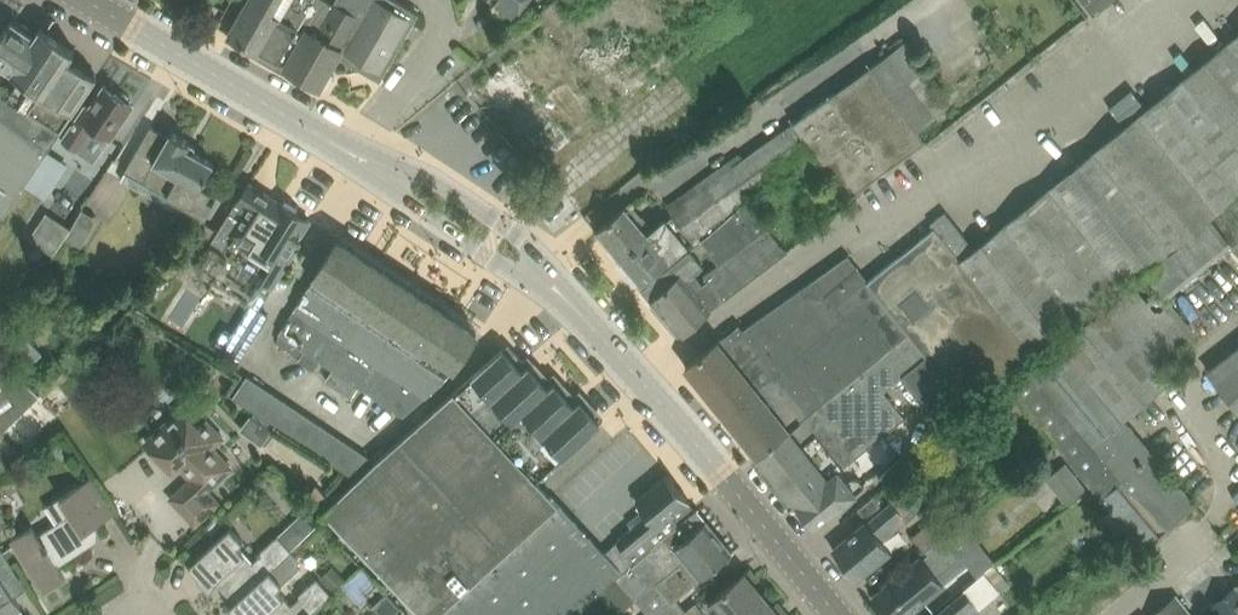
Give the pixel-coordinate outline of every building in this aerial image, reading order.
[(230,36),(280,64),(286,68),(310,25),(303,22),(315,0),(251,0),(230,36)] [(303,22),(310,25),(286,68),(322,88),(343,49),(361,16),(334,1),(331,0),(315,0),(303,22)] [(334,1),(361,16),(343,49),(345,50),(351,70),(360,67),(375,76),(386,73),(416,20),(414,9),(397,0),(335,0),(334,1)] [(515,17),(527,0),(493,0),(515,17)] [(596,0),(581,0),(572,8),(579,15),(596,0)] [(1094,14),(1112,0),(1083,0),(1094,14)] [(12,18),(0,37),(0,222),(80,105),(99,77),(72,58),(77,50),(42,26),(37,34),(12,18)] [(629,53),(650,82),(693,52),(672,23),(629,53)] [(534,165),(613,108),(555,28),(476,85),(534,165)] [(975,248),(961,260),(1034,350),(1037,355),(1237,192),(1237,35),(975,248)] [(128,98),(118,91),(116,89),(114,91),(106,86),(91,108),(86,105),(84,108),(63,139),(79,150),(94,129),(110,139),(116,131),(134,105),(130,102),(128,98)] [(794,123),(673,212),(691,239),(755,192),(752,187),(809,145),(847,197),(891,166),(836,91),(793,122),(794,123)] [(172,132),(169,137),(152,127),(127,171),(206,216),(214,202),(208,198),(219,179),(209,174),(215,163),(187,148),(191,142),(172,132)] [(109,216),(126,179),(104,169),(87,206),(109,216)] [(219,230),(203,254),(193,248),(180,260),(261,309),(302,243),(298,240),(311,219),(281,200),(280,201),(249,181),(219,230)] [(786,253),(767,227),(747,201),(739,208),(702,239),(719,263),(705,273),(709,279),(703,283),(695,273),(704,265),(689,248),(660,274),(642,289),(653,302),(662,312),(682,334),(707,312),(711,309),(706,302),(709,299),(715,307),(725,298),(726,299),(786,253)] [(621,256),(648,233),(637,220),(642,216),(630,203),(599,230),(621,256)] [(98,217),(84,209),(68,237),(83,245),(98,217)] [(1034,350),(961,260),(975,248),(945,210),(930,222),(934,227),(868,280),(910,333),(928,356),(951,385),(973,412),(996,393),(989,386),(1034,350)] [(670,258),(674,255),(688,243),(666,217),(648,233),(621,256),(643,282),(670,258)] [(60,220),(43,247),(54,255),(72,228),(60,220)] [(203,254),(219,230),(203,220),(187,244),(193,248),(203,254)] [(307,347),(367,258),(355,250),(340,240),(339,239),(316,273),(318,275),(306,292),(281,330),(307,347)] [(700,355),(686,366),(723,413),(740,434),(758,455),(910,333),(868,280),(858,267),(848,254),(743,329),(740,324),(700,355)] [(307,347),(301,356),(316,366),(322,357),(335,366),(395,276),(394,276),(386,270),(367,258),(307,347)] [(368,388),(428,298),(396,277),(395,276),(335,366),(368,388)] [(1169,380),(1157,365),(1184,343),(1133,281),(1059,342),(1060,344),(1010,387),(1143,548),(1195,505),(1123,418),(1169,380)] [(446,380),(478,331),(428,298),(368,388),(406,413),(446,380)] [(234,331),(226,326),(216,342),(224,347),(228,350),(240,358),(251,342),(234,331)] [(840,469),(907,416),(886,390),(906,374),(928,356),(910,333),(758,455),(814,526),(859,493),(857,491),(866,484),(861,477),(853,477),(849,480),(840,469)] [(538,480),(601,422),(580,399),(575,404),(555,382),(549,387),(529,364),(528,365),(513,348),(509,352),(504,347),(376,462),(359,478),(324,511),(423,614),(437,614),(530,528),(557,503),(553,498),(554,497),(538,480)] [(1210,372),(1237,407),(1237,350),(1210,372)] [(0,354),(0,430),(45,396),(0,354)] [(951,385),(928,356),(906,374),(928,403),(951,385)] [(248,405),(261,385),(251,378),(247,376),(234,396),(238,399),(248,405)] [(261,414),(274,393),(265,387),(261,385),(248,405),(251,408),(261,414)] [(973,412),(951,385),(928,403),(950,431),(973,412)] [(273,422),(286,402),(277,395),(274,393),(261,414),(263,416),(273,422)] [(285,430),(298,410),(286,402),(273,422),(285,430)] [(182,406),(164,423),(146,439),(173,468),(179,463),(192,477),(171,496),(196,523),(213,507),(219,501),(207,488),(232,465),(213,445),(223,435),(207,418),(200,425),(182,406)] [(297,438),(310,418),(298,410),(285,430),(297,438)] [(310,446),(322,426),(310,418),(297,438),(310,446)] [(322,454),(334,434),(331,432),(322,426),(310,446),(318,451),(322,454)] [(334,462),(347,443),(334,434),(322,454),(334,462)] [(347,470),(359,451),(347,443),(334,462),(347,470)] [(359,478),(376,462),(359,451),(347,470),(359,478)] [(10,466),(0,452),(0,473),(10,466)] [(439,614),(574,614),(652,545),(653,547),(696,508),(689,500),(690,499),(667,472),(635,499),(643,508),(628,521),(632,526),(617,539),(618,540),(605,552),(560,502),(439,614)] [(1077,474),(1057,491),(1067,503),(1087,487),(1077,474)] [(33,525),(12,538),(32,570),(45,590),(66,577),(57,562),(91,540),(85,531),(116,511),(103,491),(93,475),(61,496),(71,512),(56,521),(38,532),(33,525)] [(908,488),(834,550),(857,578),(891,550),(883,540),(896,529),(891,522),(902,513),(907,518),(922,506),(908,488)] [(875,495),(859,509),(868,520),(884,506),(875,495)] [(734,551),(697,508),(696,508),(653,547),(585,608),(591,614),(619,614),(621,613),(638,599),(651,614),(682,614),(687,610),(677,599),(703,577),(734,551)] [(0,511),(0,528),(9,522),(1,511),(0,511)] [(281,536),(293,550),(318,528),(306,514),(281,536)] [(933,520),(914,535),(925,550),(926,549),(944,535),(933,520)] [(236,602),(293,550),(281,536),(279,534),(260,551),(262,553),(254,561),(238,545),(244,539),(232,526),(208,548),(191,564),(204,579),(205,578),(204,577),(209,572),(217,581),(236,602)] [(874,598),(888,614),(905,614),(924,599),(928,596),(943,583),(933,572),(959,550),(946,534),(944,535),(926,549),(929,553),(903,574),(874,598)] [(0,543),(0,614),(6,614),(21,605),(1,574),(14,566),(0,543)] [(311,613),(332,593),(318,577),(299,594),(301,596),(292,604),(277,587),(299,568),(299,557),(293,550),(236,602),(230,607),(237,614),(308,614),(310,612),(311,613)] [(720,614),(739,614),(764,594),(754,583),(760,579),(751,568),(710,602),(720,614)] [(1001,592),(985,573),(935,614),(973,614),(1001,592)] [(1214,602),(1224,614),(1237,614),(1237,584),(1236,586),(1236,585),(1214,602)] [(388,593),(374,606),(383,614),(392,614),(401,606),(388,593)] [(787,611),(778,601),(773,606),(764,594),(739,614),(782,614),(787,611)] [(1152,614),(1194,614),(1177,595),(1152,614)] [(687,610),(682,614),(704,614),(706,614),(697,602),(687,610)]
